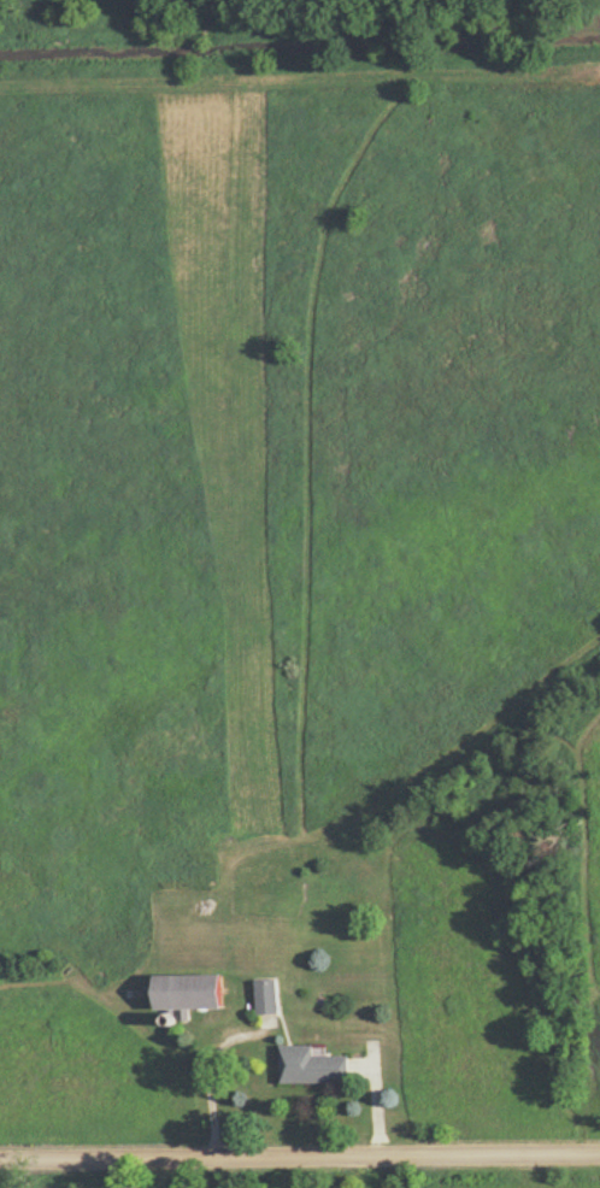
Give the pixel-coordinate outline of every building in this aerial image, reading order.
[(160,976),(161,1011),(228,1010),(227,976),(160,976)] [(281,981),(259,981),(259,1015),(281,1015),(281,981)] [(286,1084),(353,1084),(353,1057),(318,1057),(318,1046),(286,1046),(286,1084)]
